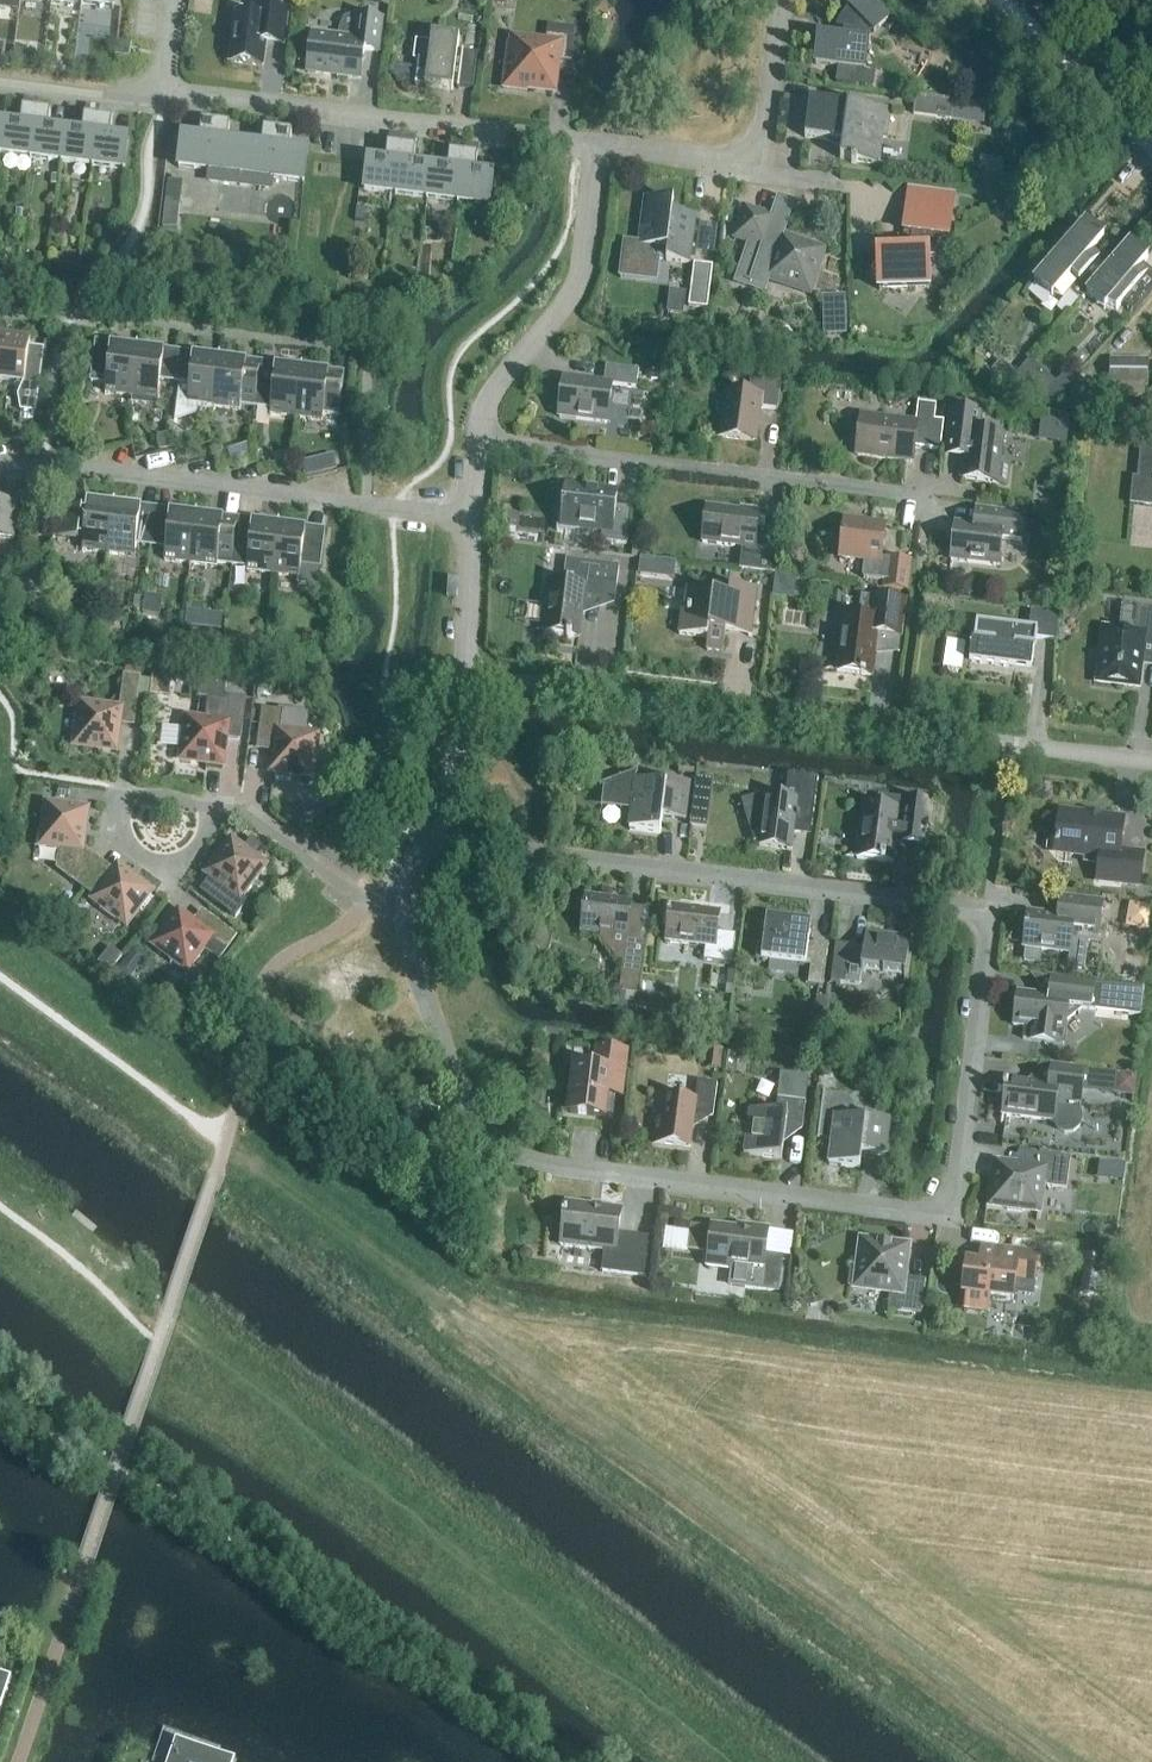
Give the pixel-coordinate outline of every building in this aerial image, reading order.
[(82,6),(114,10),(115,0),(83,0),(82,6)] [(290,0),(257,0),(255,17),(236,15),(230,64),(262,68),(267,26),(286,28),(290,0)] [(837,83),(872,88),(874,70),(866,69),(869,45),(865,45),(865,43),(866,41),(866,39),(867,37),(868,36),(869,34),(870,33),(871,31),(874,34),(888,21),(867,0),(841,0),(851,10),(848,13),(845,17),(842,20),(840,24),(839,28),(837,32),(836,36),(835,41),(818,39),(815,66),(839,69),(837,83)] [(378,54),(382,21),(357,17),(357,18),(352,17),(347,18),(343,21),(339,30),(339,34),(338,39),(312,36),(311,42),(301,40),(298,65),(300,65),(300,63),(308,64),(307,73),(360,80),(364,52),(378,54)] [(571,63),(575,31),(560,29),(557,47),(514,41),(511,66),(507,66),(504,89),(527,92),(527,88),(553,91),(557,61),(571,63)] [(457,56),(459,38),(432,35),(430,46),(417,44),(415,60),(419,61),(415,87),(453,91),(454,84),(458,85),(458,90),(459,90),(459,88),(473,90),(477,55),(463,54),(464,52),(462,52),(462,56),(457,56)] [(129,59),(131,45),(117,43),(115,57),(129,59)] [(35,50),(15,47),(12,69),(32,71),(35,50)] [(37,112),(36,111),(38,101),(24,99),(21,127),(4,125),(0,153),(0,155),(31,159),(37,112)] [(952,120),(954,103),(915,99),(913,116),(952,120)] [(886,140),(890,110),(848,104),(848,106),(810,101),(805,139),(842,144),(840,161),(873,165),(877,139),(886,140)] [(93,167),(100,108),(86,107),(83,135),(66,132),(62,163),(93,167)] [(114,110),(100,108),(93,167),(124,171),(128,140),(110,138),(114,110)] [(62,163),(66,132),(49,130),(51,113),(37,112),(31,159),(62,163)] [(292,134),(278,133),(264,131),(262,148),(245,146),(228,144),(230,127),(202,123),(200,140),(182,138),(178,169),(210,173),(209,181),(271,189),(272,180),(304,184),(308,154),(290,151),(292,134)] [(395,196),(403,137),(389,135),(386,163),(368,161),(364,192),(395,196)] [(417,139),(403,137),(395,196),(427,200),(431,169),(414,167),(417,139)] [(476,174),(478,158),(479,146),(466,145),(464,156),(458,204),(489,208),(490,205),(505,207),(508,183),(493,181),(493,177),(476,174)] [(458,204),(464,156),(450,154),(448,171),(431,169),(427,200),(458,204)] [(178,231),(184,183),(168,181),(162,230),(178,231)] [(950,213),(952,197),(953,197),(953,196),(909,191),(904,233),(911,234),(909,254),(878,255),(878,267),(871,274),(878,280),(879,292),(929,289),(927,258),(935,257),(935,237),(945,238),(949,213),(950,213)] [(626,239),(621,275),(623,275),(623,270),(654,274),(656,255),(667,257),(667,258),(690,261),(695,217),(672,214),(674,203),(645,199),(640,241),(626,239)] [(366,211),(357,210),(356,221),(365,222),(366,211)] [(810,293),(824,251),(769,233),(774,220),(745,210),(736,238),(750,243),(736,283),(764,293),(768,279),(779,283),(779,284),(810,293)] [(1104,239),(1086,223),(1032,286),(1065,298),(1071,291),(1082,300),(1130,244),(1129,244),(1110,266),(1093,251),(1104,239)] [(1148,260),(1130,244),(1082,300),(1087,295),(1118,310),(1124,302),(1135,311),(1151,292),(1151,273),(1143,265),(1148,260)] [(707,309),(713,267),(694,265),(689,307),(707,309)] [(847,339),(845,296),(822,297),(824,340),(847,339)] [(21,412),(36,414),(43,355),(29,353),(31,339),(3,335),(2,345),(0,344),(0,380),(24,383),(19,397),(21,412)] [(132,398),(138,351),(111,347),(111,349),(96,347),(91,383),(106,385),(105,394),(132,398)] [(175,384),(179,356),(138,351),(132,398),(158,401),(160,382),(175,384)] [(214,408),(220,361),(179,356),(175,384),(179,385),(175,423),(212,410),(212,408),(214,408)] [(1057,384),(1030,360),(1002,394),(1058,401),(1066,392),(1076,381),(1067,373),(1057,384)] [(1148,390),(1148,360),(1109,360),(1109,390),(1148,390)] [(256,410),(261,366),(220,361),(214,408),(240,412),(241,408),(256,410)] [(652,382),(661,383),(664,365),(654,363),(652,382)] [(1003,386),(1013,375),(999,363),(990,374),(1003,386)] [(296,419),(302,371),(261,366),(256,410),(270,411),(270,415),(296,419)] [(603,384),(564,379),(559,418),(607,424),(612,386),(636,389),(639,371),(606,367),(603,384)] [(339,417),(343,383),(328,381),(328,375),(302,371),(296,419),(323,422),(324,415),(339,417)] [(748,395),(728,393),(722,439),(754,443),(758,409),(777,411),(781,383),(750,379),(748,395)] [(916,424),(861,417),(856,456),(912,463),(914,449),(940,452),(944,423),(934,422),(936,407),(918,405),(916,424)] [(1001,463),(1004,436),(979,433),(981,414),(950,411),(944,456),(963,459),(961,480),(1006,485),(1009,464),(1001,463)] [(1069,421),(1040,418),(1039,433),(1068,436),(1069,421)] [(156,438),(160,454),(171,451),(168,435),(156,438)] [(1140,450),(1137,479),(1133,478),(1130,506),(1151,508),(1151,451),(1140,450)] [(223,452),(213,455),(218,468),(227,466),(223,452)] [(337,472),(333,458),(302,466),(305,479),(337,472)] [(258,474),(268,473),(266,459),(256,460),(257,462),(258,474)] [(617,494),(565,488),(562,515),(559,515),(557,531),(574,533),(575,529),(602,532),(601,542),(627,546),(631,510),(616,508),(617,494)] [(14,541),(19,505),(0,502),(0,539),(14,541)] [(82,551),(109,554),(115,507),(88,504),(88,508),(73,506),(72,511),(58,510),(54,539),(83,543),(82,551)] [(151,548),(156,513),(115,507),(109,554),(135,558),(136,546),(151,548)] [(759,512),(741,509),(741,512),(707,508),(702,544),(741,549),(738,569),(774,575),(778,542),(755,538),(759,512)] [(1022,543),(1025,516),(977,510),(975,527),(955,524),(950,561),(998,567),(1002,541),(1022,543)] [(191,565),(197,518),(156,513),(151,548),(166,550),(165,562),(191,565)] [(232,568),(238,523),(197,518),(191,565),(217,568),(218,566),(232,568)] [(881,559),(885,527),(844,522),(840,558),(866,561),(863,580),(884,582),(884,588),(907,591),(911,563),(881,559)] [(273,575),(279,528),(238,523),(232,568),(247,569),(247,572),(273,575)] [(320,569),(324,537),(305,535),(306,531),(279,528),(273,575),(298,578),(298,585),(311,586),(313,568),(320,569)] [(615,600),(619,567),(566,560),(563,584),(547,582),(544,602),(547,603),(543,634),(579,639),(584,596),(615,600)] [(220,590),(228,591),(230,577),(221,576),(220,590)] [(775,591),(785,596),(791,582),(781,578),(775,591)] [(751,638),(757,591),(730,587),(728,598),(714,596),(715,593),(688,590),(685,611),(682,610),(679,636),(708,640),(706,651),(723,654),(726,635),(751,638)] [(877,635),(901,638),(905,602),(860,597),(858,618),(843,616),(840,645),(837,644),(836,658),(838,659),(836,673),(872,677),(877,635)] [(155,599),(146,598),(143,616),(152,618),(155,599)] [(1122,607),(1119,631),(1104,629),(1097,683),(1138,688),(1144,643),(1151,644),(1151,611),(1122,607)] [(225,614),(207,611),(204,629),(223,631),(225,614)] [(1056,641),(1058,617),(1031,613),(1028,632),(976,626),(974,641),(972,641),(969,664),(1031,672),(1034,650),(1035,650),(1037,639),(1056,641)] [(222,632),(214,631),(213,640),(221,641),(222,632)] [(127,671),(123,698),(138,700),(142,673),(127,671)] [(151,696),(169,698),(171,677),(172,674),(154,672),(153,675),(151,696)] [(200,681),(198,699),(208,700),(225,702),(227,684),(200,681)] [(272,701),(273,690),(259,688),(258,699),(272,701)] [(182,730),(180,749),(183,749),(182,760),(222,766),(226,739),(240,740),(245,700),(231,698),(230,703),(225,702),(208,700),(205,722),(187,720),(186,731),(182,730)] [(116,751),(119,726),(122,707),(101,704),(101,708),(81,705),(80,716),(76,716),(73,734),(77,734),(76,746),(116,751)] [(317,738),(306,736),(308,719),(304,715),(280,711),(280,714),(263,711),(259,744),(275,747),(271,772),(312,778),(317,738)] [(665,783),(665,787),(636,784),(636,778),(638,778),(637,775),(599,788),(600,791),(610,787),(608,803),(632,806),(629,831),(660,835),(662,819),(686,822),(690,786),(665,783)] [(785,799),(765,797),(764,801),(743,807),(749,826),(756,827),(754,842),(759,842),(758,847),(791,851),(793,833),(812,827),(818,780),(788,776),(785,799)] [(707,821),(710,791),(693,789),(690,819),(707,821)] [(863,808),(857,860),(893,864),(897,829),(928,833),(932,805),(878,799),(877,810),(863,808)] [(88,811),(47,806),(41,846),(61,849),(58,870),(75,883),(89,864),(81,859),(88,811)] [(1121,883),(1138,885),(1142,856),(1121,854),(1116,848),(1117,839),(1120,839),(1122,821),(1102,818),(1098,821),(1089,820),(1086,816),(1061,813),(1058,840),(1056,840),(1056,845),(1058,845),(1066,854),(1066,855),(1086,857),(1085,863),(1100,865),(1098,883),(1121,886),(1121,883)] [(244,902),(240,899),(259,875),(263,874),(263,873),(263,869),(265,867),(262,865),(261,861),(261,860),(257,861),(232,842),(207,875),(232,894),(224,905),(235,913),(244,902)] [(139,910),(141,912),(151,898),(149,896),(151,893),(118,868),(109,880),(98,871),(84,890),(96,898),(93,901),(102,908),(100,911),(115,922),(117,919),(127,926),(139,910)] [(646,933),(627,930),(631,905),(608,902),(608,899),(586,896),(581,933),(601,936),(600,939),(617,961),(625,962),(621,994),(638,996),(646,933)] [(1025,931),(1027,931),(1024,961),(1040,963),(1041,951),(1069,955),(1068,967),(1084,969),(1088,936),(1099,938),(1103,904),(1070,899),(1067,918),(1027,913),(1025,931)] [(1120,903),(1119,912),(1133,914),(1134,905),(1120,903)] [(704,962),(732,966),(736,936),(717,934),(720,913),(670,907),(666,943),(706,947),(704,962)] [(203,949),(219,961),(236,938),(224,929),(216,941),(179,913),(154,946),(179,965),(180,969),(181,970),(185,969),(188,971),(189,969),(193,968),(194,967),(193,963),(203,949)] [(811,925),(783,921),(767,919),(764,942),(758,941),(756,960),(811,967),(809,981),(823,983),(828,945),(813,943),(813,946),(808,945),(811,925)] [(548,952),(552,933),(535,930),(531,948),(548,952)] [(905,979),(910,938),(866,932),(864,948),(835,945),(830,983),(859,986),(861,973),(905,979)] [(139,973),(135,965),(125,964),(120,971),(121,973),(124,980),(131,981),(133,981),(139,973)] [(736,973),(728,972),(725,995),(733,996),(736,973)] [(1017,994),(1013,1027),(1027,1028),(1025,1039),(1023,1038),(1023,1040),(1063,1045),(1066,1023),(1080,1012),(1095,1014),(1096,1006),(1099,985),(1042,978),(1040,997),(1017,994)] [(1129,1010),(1128,1018),(1139,1020),(1143,991),(1131,989),(1129,1010)] [(705,1068),(720,1069),(722,1050),(708,1048),(705,1068)] [(606,1095),(621,1096),(626,1054),(598,1050),(595,1070),(576,1068),(570,1114),(603,1118),(606,1095)] [(1079,1112),(1084,1071),(1051,1067),(1049,1086),(1006,1080),(1002,1116),(1054,1123),(1057,1131),(1065,1134),(1073,1134),(1080,1128),(1083,1120),(1079,1112)] [(1094,1082),(1095,1072),(1084,1071),(1083,1080),(1094,1082)] [(780,1076),(776,1114),(749,1111),(743,1155),(782,1160),(786,1129),(802,1131),(808,1079),(780,1076)] [(694,1116),(713,1118),(717,1085),(698,1082),(695,1101),(665,1097),(662,1119),(656,1118),(652,1144),(690,1148),(694,1116)] [(865,1118),(864,1123),(852,1121),(854,1107),(847,1099),(825,1096),(825,1094),(823,1094),(817,1141),(819,1141),(819,1139),(832,1140),(829,1166),(860,1170),(862,1154),(885,1157),(890,1121),(865,1118)] [(1041,1187),(1066,1190),(1070,1160),(1037,1155),(1035,1170),(996,1165),(991,1206),(1007,1208),(1007,1210),(1023,1212),(1023,1210),(1038,1212),(1041,1187)] [(601,1273),(646,1279),(651,1243),(618,1239),(621,1211),(566,1204),(560,1246),(604,1252),(601,1273)] [(783,1258),(765,1256),(769,1230),(752,1227),(751,1232),(711,1227),(711,1230),(693,1228),(690,1252),(708,1255),(706,1267),(734,1271),(732,1286),(751,1289),(779,1292),(783,1258)] [(889,1311),(921,1315),(925,1281),(904,1279),(908,1247),(861,1241),(857,1269),(850,1268),(847,1288),(892,1293),(889,1311)] [(1034,1286),(1036,1266),(1048,1267),(1050,1250),(1010,1245),(1010,1251),(981,1247),(979,1264),(966,1262),(962,1295),(967,1296),(965,1310),(989,1313),(990,1299),(1013,1302),(1015,1283),(1034,1286)] [(519,1259),(521,1264),(527,1266),(532,1264),(534,1258),(531,1253),(526,1251),(520,1254),(519,1259)] [(1106,1298),(1111,1256),(1093,1254),(1089,1296),(1106,1298)] [(12,1678),(0,1674),(0,1714),(12,1678)] [(236,1759),(175,1739),(168,1761),(235,1761),(236,1759)]
